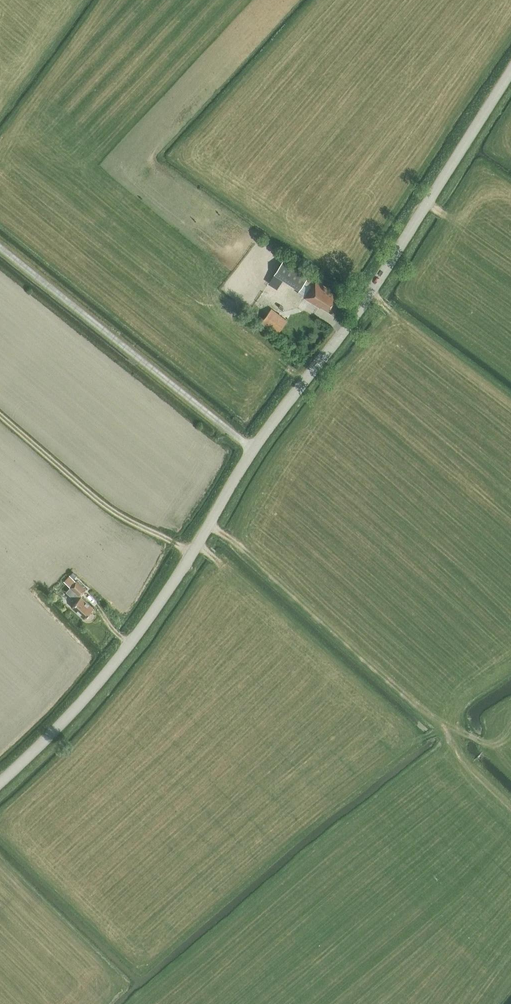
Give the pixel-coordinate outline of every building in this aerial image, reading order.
[(274,273),(299,289),(309,274),(284,258),(274,273)] [(315,280),(304,297),(320,307),(320,306),(331,312),(341,297),(330,291),(331,289),(315,280)] [(277,333),(287,321),(271,308),(261,321),(277,333)] [(77,580),(76,581),(69,575),(64,581),(70,587),(66,591),(77,601),(72,606),(84,617),(94,607),(80,595),(86,589),(77,580)] [(477,757),(483,751),(472,740),(466,746),(477,757)]
